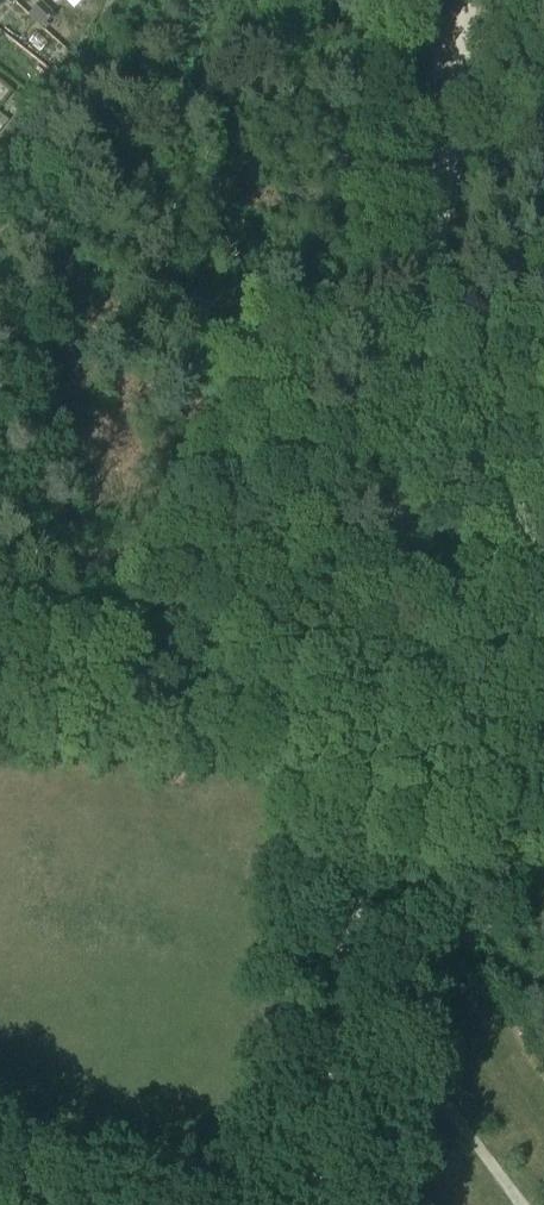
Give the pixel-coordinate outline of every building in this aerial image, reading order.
[(45,27),(54,17),(40,4),(31,14),(45,27)]
